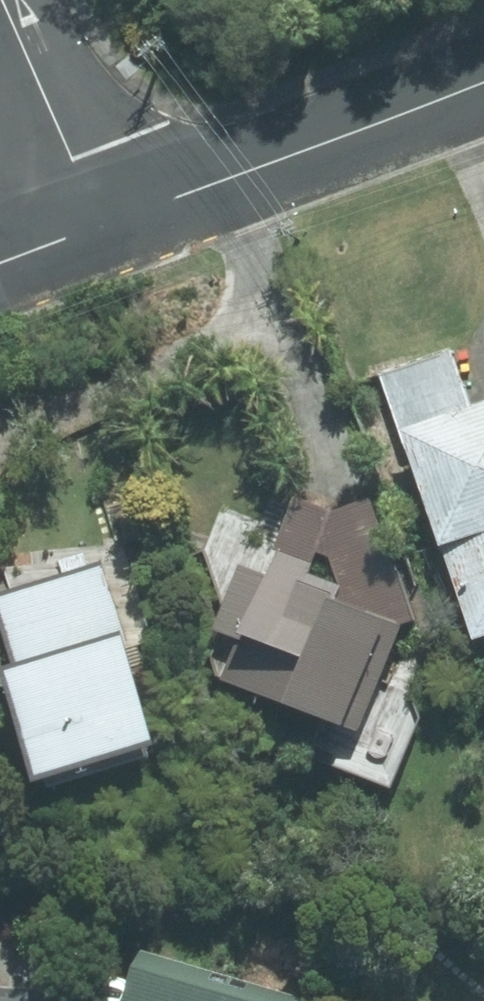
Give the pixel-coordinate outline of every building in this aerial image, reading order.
[(414,448),(480,643),(483,642),(483,404),(474,407),(455,351),(389,373),(382,376),(407,450),(414,448)] [(338,513),(300,500),(275,575),(242,563),(217,631),(246,642),(230,686),(370,738),(418,611),(369,500),(338,513)] [(0,599),(0,605),(53,787),(168,754),(113,566),(0,599)] [(144,963),(133,1000),(276,1000),(144,963)] [(74,987),(48,985),(0,982),(0,1000),(73,1000),(74,987)]
